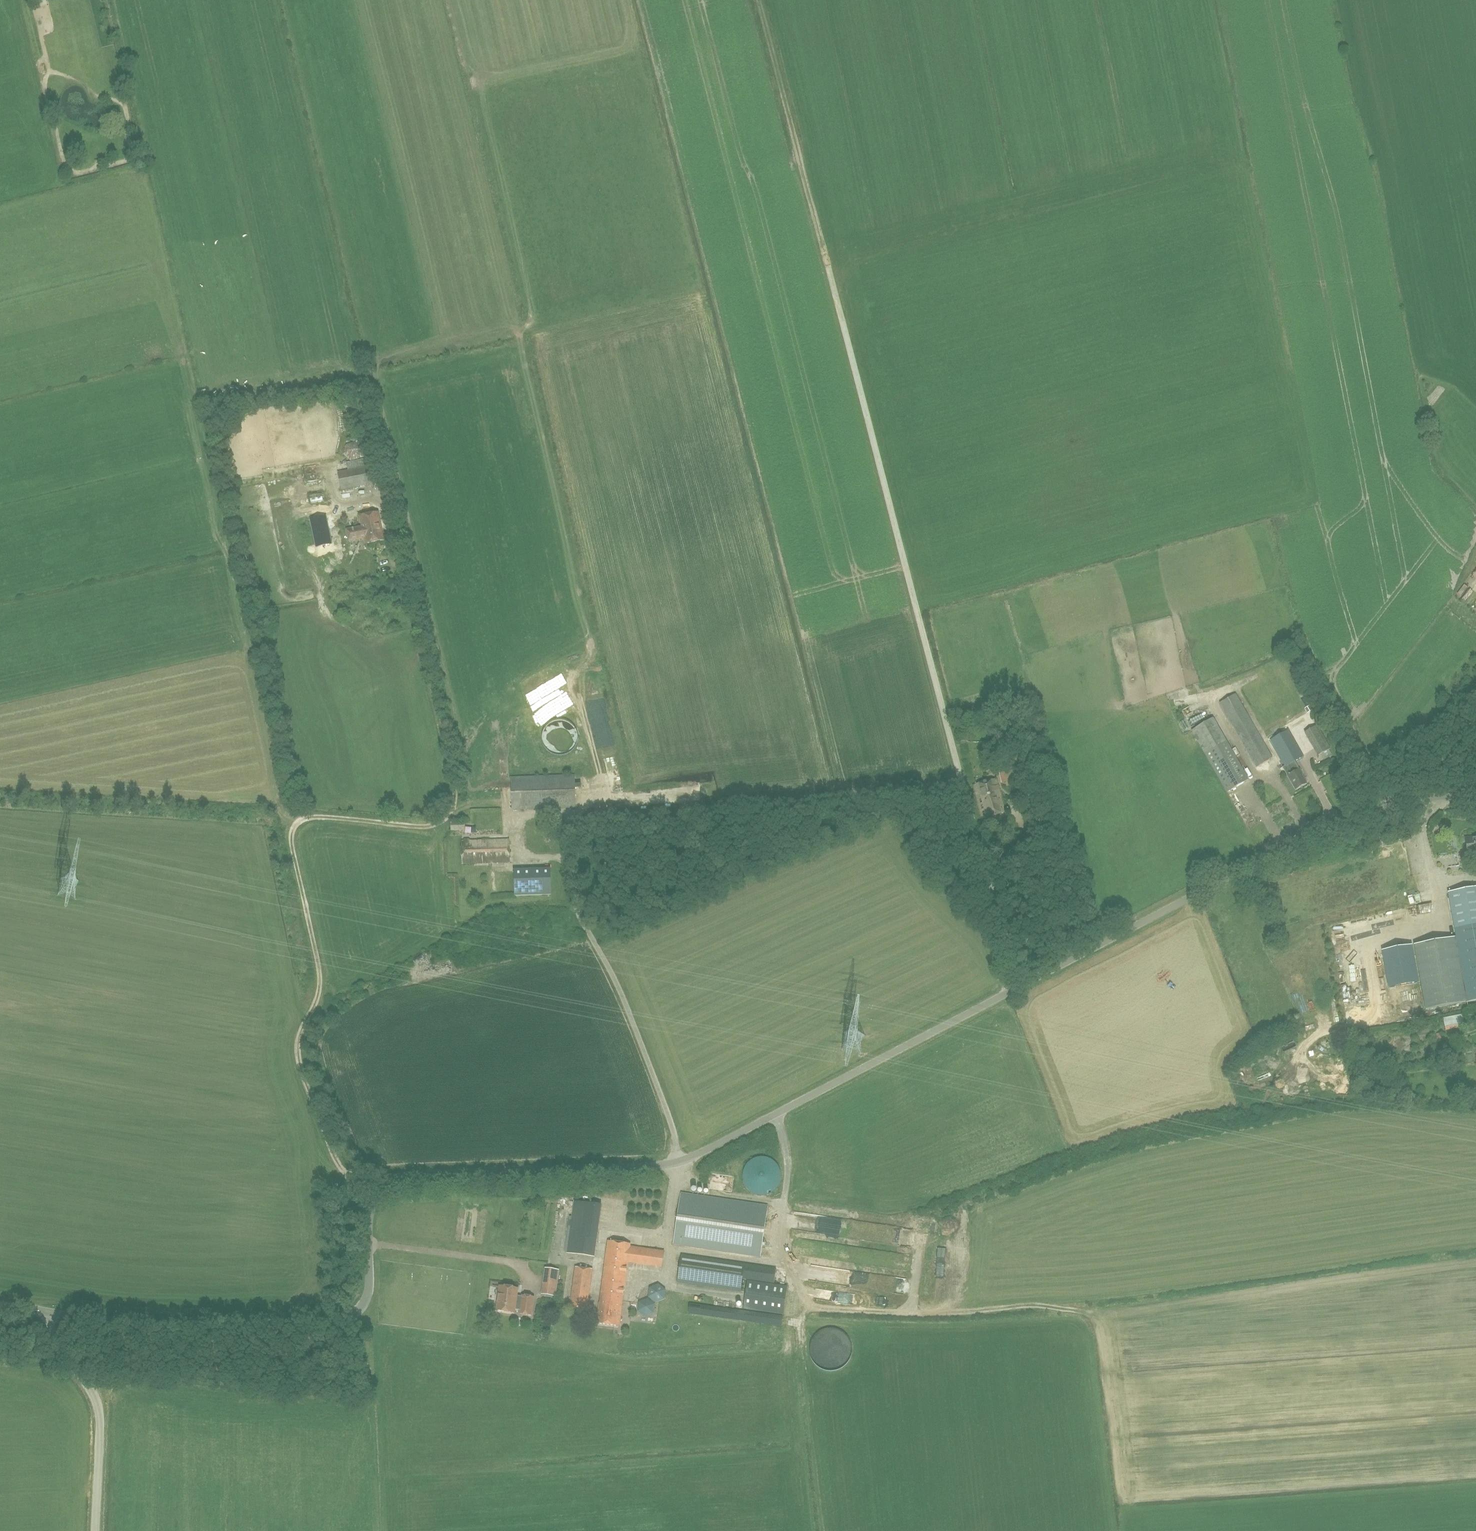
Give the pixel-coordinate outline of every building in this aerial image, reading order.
[(347,441),(346,445),(344,455),(351,461),(360,459),(364,459),(366,448),(356,439),(347,441)] [(342,491),(383,482),(378,457),(351,462),(352,470),(338,473),(342,491)] [(241,502),(248,494),(242,488),(235,496),(241,502)] [(306,496),(307,503),(319,502),(318,494),(306,496)] [(366,544),(384,540),(378,513),(361,517),(363,528),(347,531),(350,542),(365,538),(366,544)] [(308,519),(314,546),(328,543),(322,516),(308,519)] [(1172,696),(1173,704),(1192,700),(1190,692),(1172,696)] [(1236,694),(1220,703),(1257,768),(1272,759),(1236,694)] [(1248,781),(1226,742),(1213,719),(1192,731),(1227,793),(1248,781)] [(1176,723),(1181,730),(1186,727),(1181,720),(1176,723)] [(1317,726),(1306,733),(1319,755),(1330,749),(1317,726)] [(1292,739),(1276,748),(1286,766),(1283,768),(1288,776),(1296,791),(1307,784),(1302,774),(1302,773),(1300,769),(1299,769),(1295,762),(1303,757),(1292,739)] [(513,810),(575,808),(574,775),(511,778),(513,810)] [(983,818),(1005,812),(997,779),(974,784),(983,818)] [(597,785),(599,793),(608,790),(605,782),(597,785)] [(465,831),(464,823),(451,823),(451,831),(465,831)] [(1468,854),(1475,853),(1475,837),(1466,838),(1468,854)] [(463,864),(510,862),(509,840),(462,842),(463,864)] [(551,868),(513,870),(514,897),(552,895),(551,868)] [(1414,882),(1407,883),(1409,893),(1416,892),(1414,882)] [(1426,1009),(1475,1000),(1475,888),(1448,893),(1456,937),(1414,945),(1426,1009)] [(1413,896),(1408,897),(1410,906),(1415,904),(1415,905),(1422,903),(1419,894),(1417,895),(1413,896)] [(1262,1089),(1257,1078),(1243,1084),(1248,1095),(1253,1093),(1252,1093),(1262,1089)] [(744,1169),(743,1175),(743,1180),(745,1185),(748,1190),(753,1193),(758,1195),(763,1195),(769,1194),(773,1191),(777,1187),(780,1183),(781,1177),(780,1172),(779,1167),(775,1162),(771,1159),(766,1157),(760,1157),(755,1158),(750,1161),(746,1165),(744,1169)] [(709,1176),(709,1188),(728,1189),(728,1177),(709,1176)] [(674,1244),(760,1257),(767,1206),(681,1194),(674,1244)] [(595,1239),(600,1204),(574,1201),(567,1253),(595,1257),(597,1239),(595,1239)] [(661,1266),(663,1250),(629,1246),(629,1244),(607,1241),(597,1324),(619,1326),(627,1262),(661,1266)] [(774,1283),(776,1269),(681,1255),(677,1283),(740,1292),(742,1279),(774,1283)] [(802,1264),(800,1277),(864,1286),(866,1273),(802,1264)] [(587,1311),(592,1270),(575,1268),(570,1309),(587,1311)] [(558,1271),(547,1270),(544,1293),(555,1295),(558,1271)] [(782,1315),(786,1287),(747,1281),(743,1309),(782,1315)] [(665,1299),(666,1290),(658,1284),(649,1287),(648,1297),(647,1298),(638,1302),(637,1312),(645,1317),(654,1314),(655,1304),(656,1303),(665,1299)] [(804,1295),(827,1297),(826,1303),(851,1305),(853,1288),(805,1285),(804,1295)] [(500,1286),(496,1311),(515,1313),(516,1309),(520,1310),(520,1314),(531,1315),(534,1297),(522,1296),(522,1297),(517,1297),(518,1289),(500,1286)] [(661,1301),(658,1307),(664,1311),(668,1305),(661,1301)] [(782,1316),(690,1304),(688,1312),(780,1326),(782,1316)]
